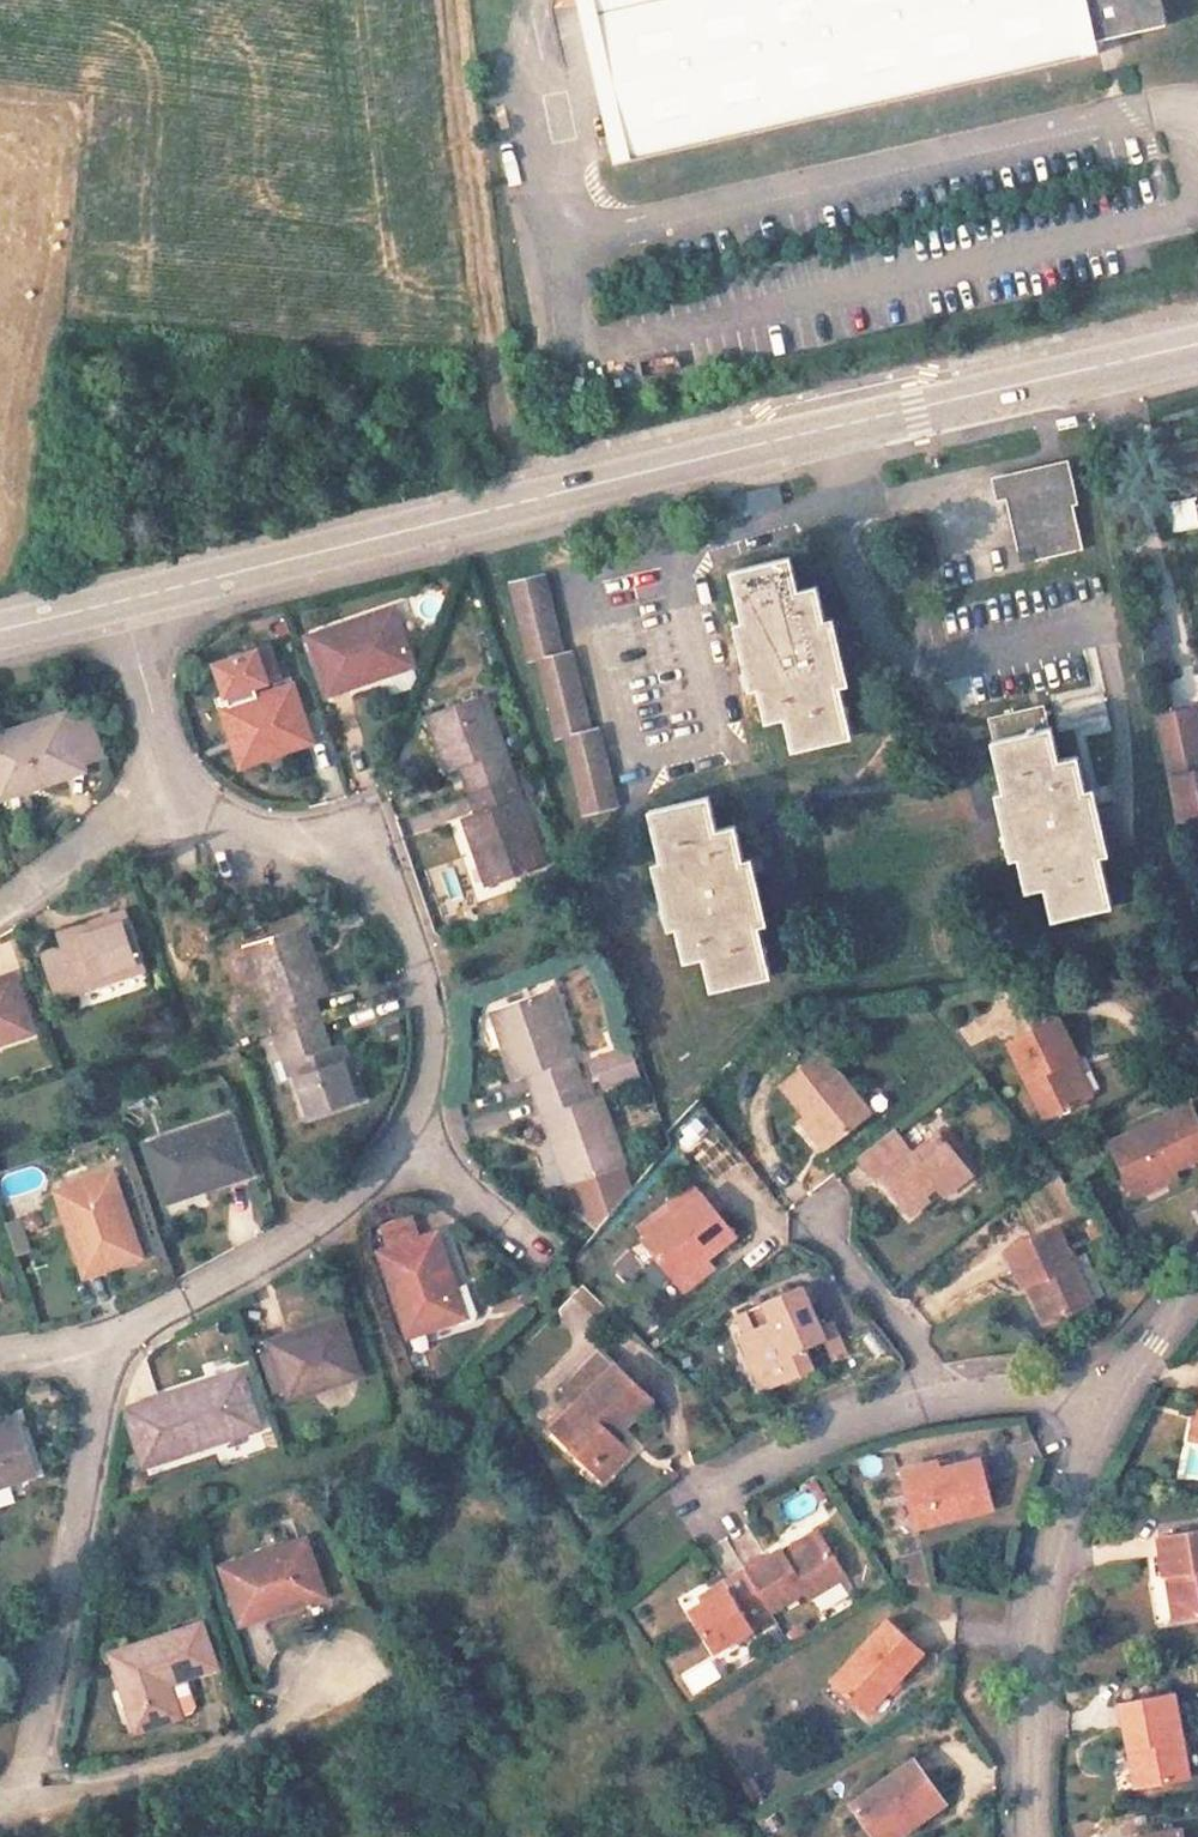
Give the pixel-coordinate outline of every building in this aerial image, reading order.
[(627,161),(591,0),(577,0),(614,164),(627,161)] [(627,161),(1093,55),(1090,42),(1168,25),(1162,0),(591,0),(627,161)] [(1059,478),(1053,480),(1051,470),(1027,476),(1001,481),(1018,553),(1032,550),(1035,561),(1084,549),(1071,494),(1063,497),(1059,478)] [(1018,569),(1016,558),(988,562),(985,543),(950,549),(955,579),(1018,569)] [(790,557),(731,571),(766,722),(784,717),(792,750),(851,736),(816,586),(797,590),(790,557)] [(558,570),(507,581),(524,661),(540,658),(574,817),(608,809),(558,570)] [(412,664),(393,609),(310,638),(329,693),(388,672),(412,664)] [(215,663),(229,707),(257,697),(254,686),(266,681),(265,679),(262,668),(274,665),(268,646),(215,663)] [(415,675),(412,664),(388,672),(392,681),(383,685),(386,694),(409,687),(415,675)] [(277,676),(274,665),(262,668),(265,679),(277,676)] [(311,741),(292,686),(257,697),(229,707),(222,709),(241,765),(311,741)] [(470,791),(513,777),(484,695),(428,714),(447,770),(457,767),(461,765),(470,791)] [(1044,887),(1052,920),(1111,906),(1077,757),(1058,760),(1050,727),(1049,728),(1044,705),(988,718),(993,741),(991,741),(1026,891),(1044,887)] [(0,736),(0,790),(25,782),(28,788),(83,770),(82,766),(104,758),(87,711),(66,718),(65,714),(0,736)] [(1156,720),(1178,832),(1197,828),(1197,772),(1196,772),(1192,749),(1197,748),(1197,711),(1156,720)] [(322,799),(343,795),(331,739),(310,743),(322,799)] [(520,798),(532,794),(525,774),(513,778),(520,798)] [(520,798),(513,778),(513,777),(470,791),(478,812),(473,814),(464,816),(488,886),(543,867),(520,798)] [(25,782),(0,791),(0,795),(1,798),(28,788),(25,782)] [(708,797),(649,810),(684,961),(703,957),(711,990),(770,976),(735,826),(716,830),(708,797)] [(145,967),(126,912),(57,936),(62,949),(41,956),(55,998),(145,967)] [(247,945),(277,1034),(319,1021),(313,1000),(326,995),(303,926),(247,945)] [(0,980),(0,1042),(32,1031),(13,976),(0,980)] [(579,1080),(574,1066),(548,990),(492,1009),(516,1079),(525,1077),(530,1075),(536,1094),(579,1080)] [(1076,1057),(1058,1019),(1009,1042),(1045,1118),(1083,1100),(1065,1062),(1073,1058),(1076,1057)] [(328,1048),(319,1021),(277,1034),(281,1046),(284,1055),(305,1118),(360,1099),(342,1044),(328,1048)] [(277,1034),(262,1039),(266,1051),(281,1046),(277,1034)] [(604,1056),(610,1071),(641,1060),(636,1045),(604,1056)] [(284,1055),(281,1046),(266,1051),(269,1059),(284,1055)] [(831,1146),(870,1115),(821,1052),(782,1083),(807,1116),(831,1146)] [(599,1074),(610,1071),(604,1056),(591,1060),(596,1076),(599,1074)] [(1065,1062),(1083,1100),(1091,1096),(1073,1058),(1065,1062)] [(599,1074),(604,1087),(646,1073),(641,1060),(610,1071),(599,1074)] [(586,1099),(596,1096),(590,1077),(579,1080),(586,1099)] [(568,1184),(623,1165),(599,1096),(596,1096),(586,1099),(579,1080),(536,1094),(568,1184)] [(1197,1158),(1197,1120),(1191,1104),(1110,1142),(1131,1189),(1175,1169),(1197,1158)] [(826,1150),(831,1146),(807,1116),(802,1120),(826,1150)] [(230,1118),(147,1146),(163,1195),(191,1185),(193,1192),(249,1173),(230,1118)] [(954,1151),(960,1147),(945,1128),(939,1133),(954,1151)] [(954,1151),(939,1133),(912,1153),(893,1129),(858,1156),(878,1182),(882,1180),(909,1215),(928,1201),(925,1196),(936,1187),(964,1164),(954,1151)] [(943,1196),(971,1174),(964,1164),(936,1187),(943,1196)] [(1178,1176),(1175,1169),(1131,1189),(1135,1196),(1178,1176)] [(84,1275),(140,1256),(112,1173),(56,1192),(84,1275)] [(703,1194),(693,1181),(638,1225),(648,1237),(703,1194)] [(193,1192),(191,1185),(163,1195),(166,1201),(193,1192)] [(706,1258),(735,1235),(703,1194),(648,1237),(643,1240),(656,1256),(676,1281),(706,1258)] [(20,1219),(9,1222),(17,1256),(30,1252),(20,1219)] [(1090,1302),(1056,1226),(1007,1248),(1024,1287),(1035,1282),(1052,1320),(1090,1302)] [(448,1291),(454,1289),(436,1234),(380,1252),(409,1335),(458,1319),(448,1291)] [(644,1266),(656,1256),(643,1240),(631,1251),(644,1266)] [(684,1291),(713,1267),(706,1258),(676,1281),(684,1291)] [(1041,1324),(1052,1320),(1035,1282),(1024,1287),(1041,1324)] [(825,1340),(819,1325),(802,1285),(763,1301),(763,1303),(737,1314),(745,1333),(738,1335),(747,1356),(754,1353),(769,1388),(813,1370),(804,1348),(825,1340)] [(460,1325),(477,1319),(466,1286),(455,1289),(454,1289),(448,1291),(458,1319),(460,1325)] [(562,1302),(572,1343),(597,1337),(587,1296),(562,1302)] [(359,1375),(340,1319),(271,1343),(273,1351),(287,1390),(290,1397),(359,1375)] [(845,1356),(830,1321),(819,1325),(825,1340),(833,1361),(845,1356)] [(273,1395),(287,1390),(273,1351),(268,1353),(260,1356),(273,1395)] [(630,1379),(625,1383),(611,1369),(615,1365),(601,1351),(563,1389),(577,1402),(594,1419),(576,1438),(570,1445),(587,1462),(592,1456),(608,1472),(634,1446),(623,1435),(618,1431),(628,1420),(650,1400),(630,1379)] [(763,1391),(769,1388),(754,1353),(747,1356),(763,1391)] [(126,1409),(144,1465),(259,1427),(240,1371),(126,1409)] [(50,1396),(48,1384),(30,1389),(33,1399),(50,1396)] [(576,1438),(594,1419),(577,1402),(558,1421),(552,1427),(570,1445),(576,1438)] [(1197,1442),(1197,1435),(1197,1413),(1195,1412),(1190,1440),(1197,1442)] [(18,1417),(0,1423),(0,1485),(37,1472),(18,1417)] [(623,1435),(633,1425),(628,1420),(618,1431),(623,1435)] [(603,1478),(608,1472),(592,1456),(587,1462),(603,1478)] [(902,1471),(904,1478),(958,1463),(956,1457),(902,1471)] [(904,1478),(917,1528),(992,1507),(979,1458),(958,1463),(904,1478)] [(817,1529),(782,1551),(786,1559),(822,1537),(817,1529)] [(1159,1536),(1165,1575),(1166,1575),(1176,1574),(1183,1619),(1197,1616),(1197,1529),(1159,1536)] [(845,1576),(822,1537),(786,1559),(782,1551),(781,1549),(745,1571),(768,1609),(769,1611),(805,1591),(810,1598),(845,1576)] [(305,1540),(222,1567),(241,1623),(324,1595),(305,1540)] [(908,1584),(930,1588),(923,1553),(899,1557),(908,1584)] [(748,1622),(768,1609),(745,1571),(711,1592),(714,1597),(690,1611),(714,1650),(751,1628),(748,1622)] [(1166,1575),(1174,1621),(1183,1619),(1176,1574),(1166,1575)] [(773,1618),(769,1611),(768,1609),(748,1622),(751,1628),(753,1630),(773,1618)] [(923,1651),(887,1619),(831,1681),(868,1711),(923,1651)] [(195,1672),(215,1666),(201,1624),(111,1654),(137,1730),(178,1715),(167,1682),(195,1672)] [(195,1672),(167,1682),(178,1715),(198,1709),(204,1698),(195,1672)] [(1173,1693),(1121,1703),(1129,1748),(1137,1746),(1144,1786),(1188,1778),(1173,1693)] [(1135,1787),(1144,1786),(1137,1746),(1129,1748),(1135,1787)] [(914,1759),(851,1804),(875,1836),(882,1836),(903,1823),(907,1829),(945,1802),(914,1759)] [(882,1836),(897,1836),(907,1829),(903,1823),(882,1836)]
